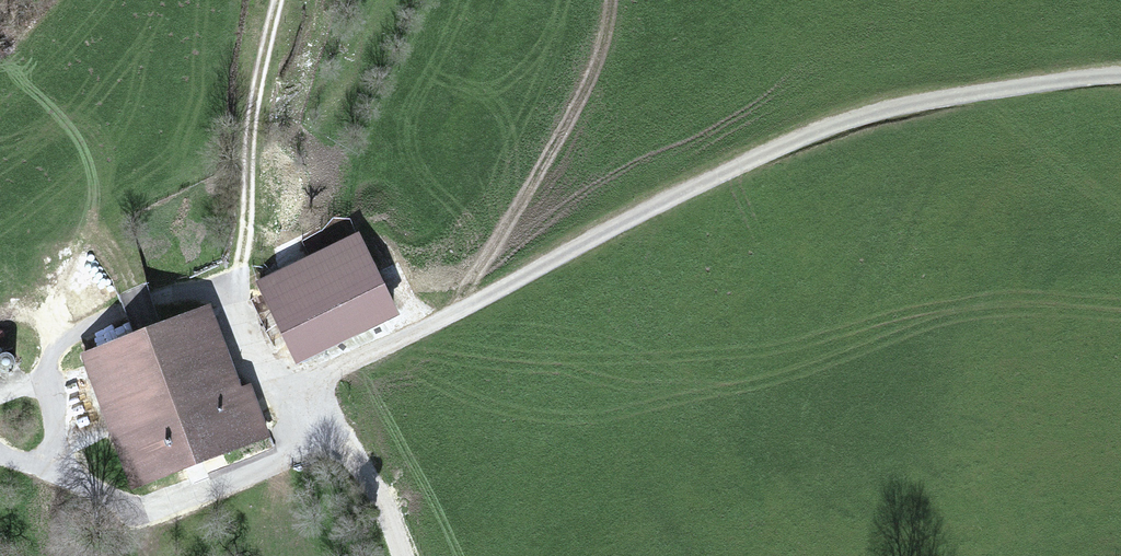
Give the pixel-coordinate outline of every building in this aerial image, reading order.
[(359,232),(255,281),(295,365),(399,316),(359,232)] [(212,307),(88,354),(137,482),(260,436),(212,307)]
